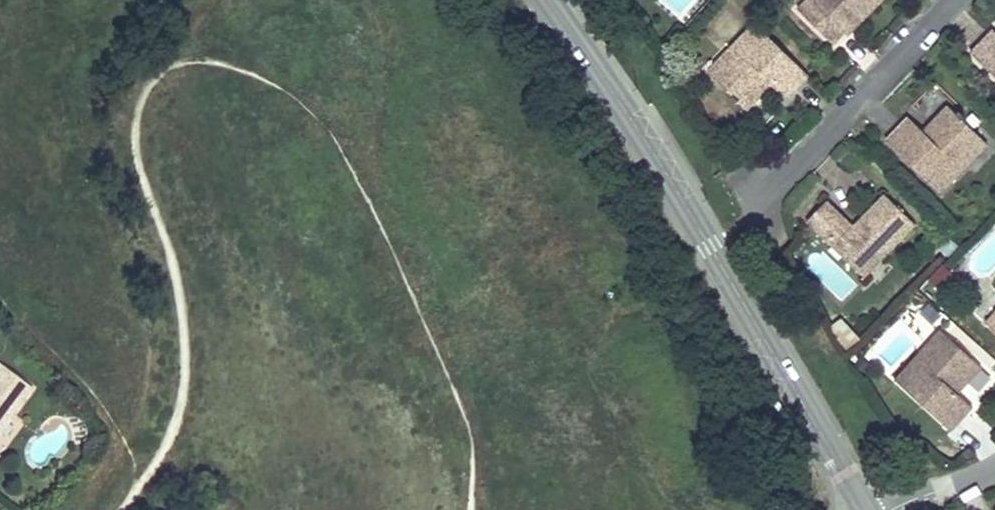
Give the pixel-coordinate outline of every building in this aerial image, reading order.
[(798,9),(834,44),(844,33),(861,15),(865,19),(883,0),(807,0),(798,9)] [(865,19),(861,15),(844,33),(847,36),(865,19)] [(772,85),(787,99),(809,76),(754,23),(729,50),(735,56),(713,78),(733,97),(730,100),(735,104),(738,101),(747,111),(772,85)] [(971,53),(994,77),(994,32),(993,30),(971,53)] [(735,56),(729,50),(707,73),(713,78),(735,56)] [(940,194),(966,167),(960,161),(982,139),(962,121),(964,118),(959,113),(957,116),(947,107),(923,132),(908,118),(886,141),(940,194)] [(966,167),(987,145),(982,139),(960,161),(966,167)] [(854,226),(827,200),(807,221),(864,277),(915,225),(884,194),(854,226)] [(941,281),(931,292),(943,303),(953,292),(941,281)] [(986,323),(994,331),(994,313),(986,323)] [(842,316),(830,325),(845,347),(857,339),(842,316)] [(940,330),(920,353),(925,358),(946,336),(940,330)] [(920,353),(895,381),(951,432),(972,408),(957,394),(981,368),(946,336),(925,358),(920,353)] [(0,366),(0,428),(30,389),(0,366)]
